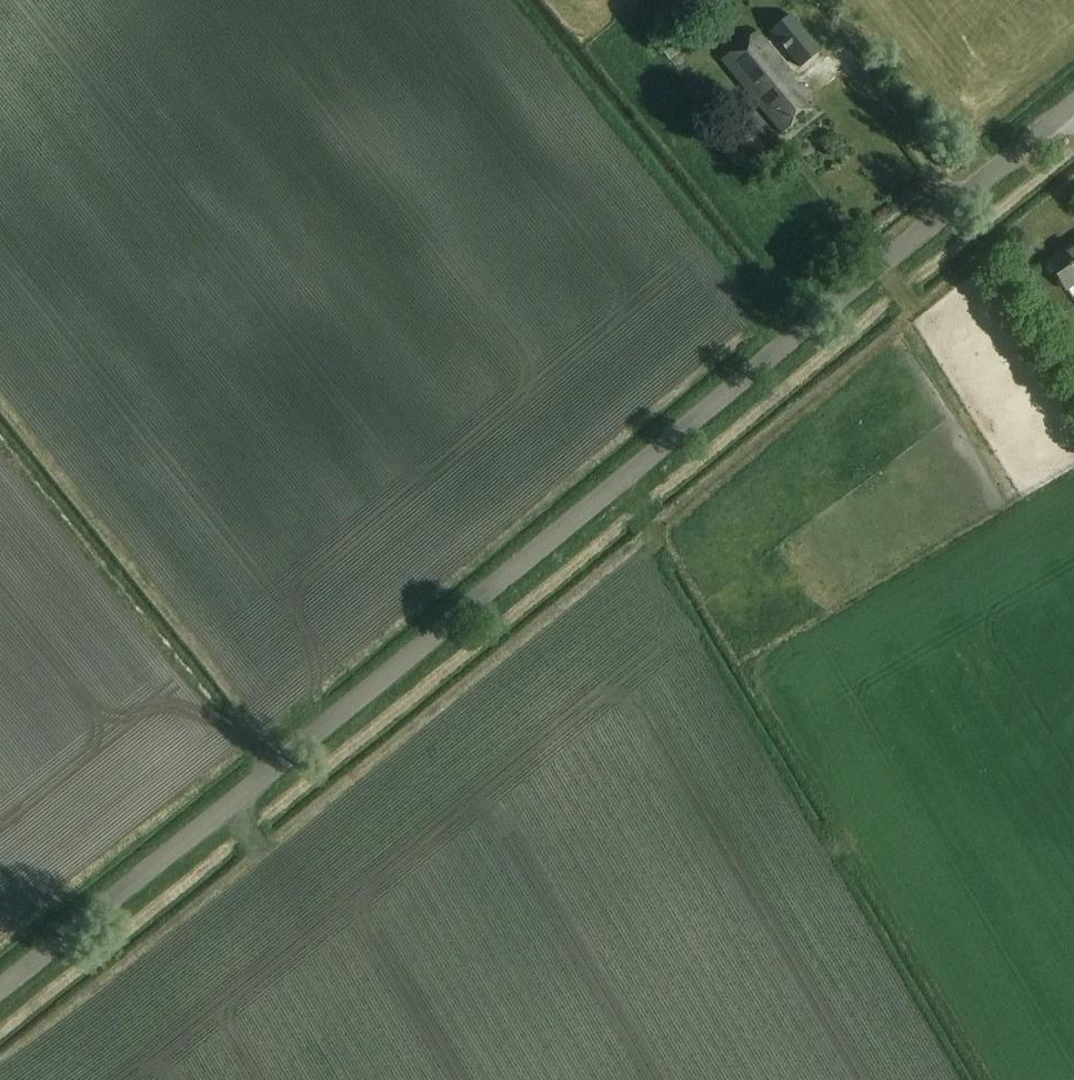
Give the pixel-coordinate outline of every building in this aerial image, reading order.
[(807,30),(793,13),(770,31),(784,49),(798,66),(821,47),(807,30)] [(792,71),(756,28),(719,59),(780,132),(809,107),(804,102),(812,96),(800,82),(797,84),(789,74),(792,71)] [(669,36),(658,45),(669,61),(681,52),(669,36)] [(750,130),(737,141),(753,160),(766,148),(750,130)] [(1048,262),(1068,291),(1073,287),(1073,245),(1048,262)]
